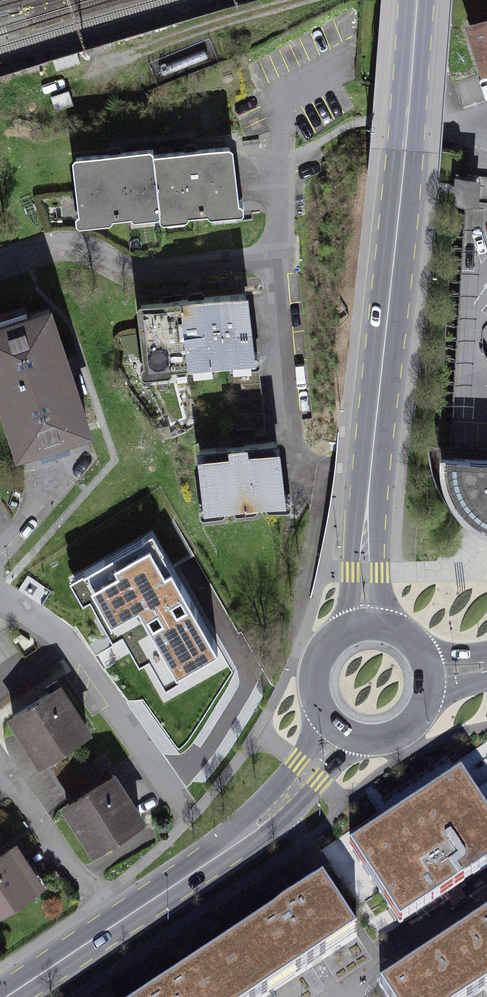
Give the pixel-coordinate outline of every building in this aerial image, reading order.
[(159,152),(164,218),(245,213),(240,147),(159,152)] [(159,152),(78,158),(82,224),(164,218),(159,152)] [(267,360),(259,289),(144,301),(151,372),(267,360)] [(0,325),(0,396),(20,453),(91,428),(48,308),(0,325)] [(292,445),(206,454),(213,514),(298,505),(292,445)] [(456,460),(455,479),(464,506),(482,522),(486,525),(486,459),(456,460)] [(152,542),(72,586),(83,606),(90,602),(113,642),(123,637),(140,667),(150,661),(165,688),(217,659),(152,542)] [(84,727),(56,684),(12,712),(40,755),(84,727)] [(353,836),(400,908),(486,851),(486,805),(461,766),(353,836)] [(66,803),(93,845),(138,815),(112,774),(66,803)] [(0,860),(0,919),(46,888),(19,847),(0,860)] [(354,920),(322,872),(220,939),(252,987),(354,920)] [(383,973),(399,996),(448,996),(486,971),(486,904),(383,973)] [(220,939),(131,996),(236,996),(252,987),(220,939)]
